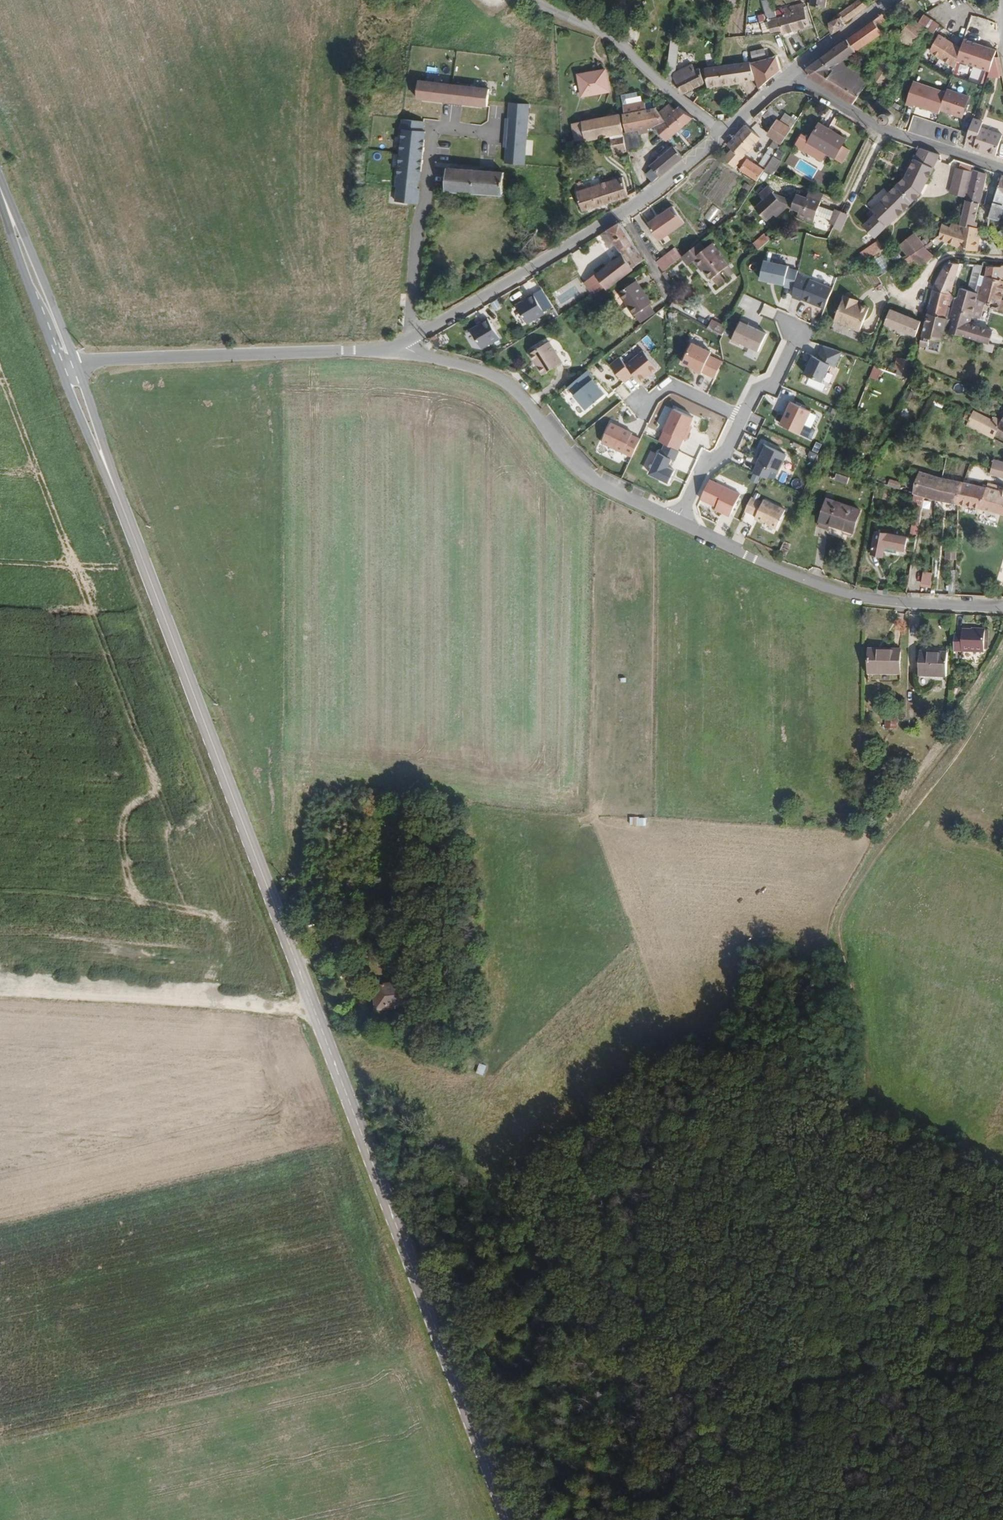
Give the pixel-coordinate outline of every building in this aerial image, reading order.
[(828,0),(813,0),(811,12),(826,14),(828,0)] [(898,17),(913,6),(910,2),(894,14),(898,17)] [(843,31),(870,13),(863,6),(837,24),(835,21),(832,23),(835,27),(829,32),(828,39),(830,42),(832,45),(845,35),(843,31)] [(776,20),(773,10),(764,13),(767,23),(776,20)] [(762,31),(769,29),(772,41),(773,45),(810,36),(805,13),(776,20),(767,23),(759,25),(761,31),(762,31)] [(872,89),(853,75),(842,72),(885,41),(880,35),(889,28),(884,21),(807,70),(857,113),(872,89)] [(941,34),(925,23),(920,31),(927,36),(936,42),(941,34)] [(910,56),(927,36),(920,31),(913,27),(897,46),(910,56)] [(772,41),(769,29),(762,31),(766,43),(772,41)] [(687,67),(684,59),(679,61),(681,41),(670,40),(665,82),(675,84),(680,95),(703,85),(697,71),(694,73),(691,65),(687,67)] [(965,66),(997,73),(1001,61),(1002,54),(1002,52),(972,45),(967,60),(965,66)] [(766,55),(764,47),(752,51),(754,58),(766,55)] [(967,60),(944,47),(936,63),(962,77),(965,66),(967,60)] [(995,80),(1002,81),(1002,67),(1002,61),(1001,61),(997,73),(995,80)] [(781,83),(780,76),(783,73),(782,67),(754,75),(755,89),(755,101),(781,83)] [(607,72),(596,74),(575,79),(580,100),(601,95),(612,93),(607,72)] [(755,89),(754,75),(754,73),(719,78),(706,80),(708,95),(755,89)] [(488,108),(490,88),(420,81),(418,101),(447,104),(458,105),(488,108)] [(950,113),(955,95),(923,85),(915,108),(924,110),(924,109),(949,116),(950,113)] [(641,100),(640,95),(637,96),(636,92),(621,96),(624,105),(641,100)] [(955,95),(950,113),(973,120),(979,100),(956,92),(955,95)] [(667,143),(694,121),(677,106),(674,109),(669,104),(659,113),(655,106),(646,108),(644,99),(641,100),(624,105),(623,105),(625,113),(621,114),(625,131),(622,132),(627,151),(636,149),(642,142),(639,134),(654,130),(667,143)] [(531,104),(509,103),(508,120),(506,120),(506,130),(505,148),(506,148),(505,166),(527,167),(531,104)] [(622,132),(617,114),(592,120),(596,139),(608,136),(614,158),(627,154),(627,151),(622,132)] [(783,144),(798,123),(786,114),(771,135),(783,144)] [(426,120),(405,118),(396,203),(417,205),(422,156),(426,120)] [(990,126),(991,121),(983,119),(976,141),(984,143),(983,148),(1002,155),(1002,130),(990,126)] [(596,139),(592,120),(579,123),(584,142),(596,139)] [(584,142),(579,123),(568,125),(573,144),(584,142)] [(738,163),(761,137),(747,125),(728,145),(733,151),(731,153),(734,156),(732,157),(738,163)] [(837,161),(848,142),(820,125),(809,145),(828,156),(837,161)] [(828,156),(809,145),(804,153),(823,164),(828,156)] [(660,179),(682,161),(672,149),(650,167),(652,170),(660,179)] [(933,171),(939,157),(916,151),(910,165),(933,171)] [(775,177),(782,165),(773,158),(764,169),(765,171),(775,177)] [(764,169),(748,159),(740,171),(755,182),(761,175),(765,171),(764,169)] [(972,170),(972,166),(958,162),(953,190),(968,193),(972,170)] [(923,195),(933,171),(910,165),(903,180),(870,218),(874,222),(864,233),(875,244),(923,195)] [(488,172),(448,169),(446,196),(505,201),(507,173),(488,172)] [(660,179),(652,170),(646,175),(653,184),(660,179)] [(977,218),(985,174),(972,170),(968,193),(967,199),(963,216),(961,227),(979,228),(979,220),(977,218)] [(1001,174),(987,223),(999,227),(1002,214),(1002,175),(1001,174)] [(629,198),(621,178),(576,196),(584,216),(629,198)] [(785,208),(779,202),(775,196),(769,188),(758,197),(763,203),(754,210),(764,223),(771,216),(774,220),(785,211),(785,208)] [(821,208),(826,196),(811,192),(808,201),(797,196),(795,201),(791,212),(800,216),(799,218),(815,226),(817,219),(821,208)] [(791,212),(795,201),(775,196),(779,202),(785,208),(791,212)] [(963,216),(967,199),(960,198),(958,202),(955,200),(950,210),(942,205),(934,222),(940,226),(941,237),(947,239),(950,232),(959,214),(963,216)] [(834,213),(821,208),(817,219),(830,224),(834,213)] [(686,226),(675,210),(649,228),(660,244),(686,226)] [(848,217),(835,211),(834,213),(830,224),(828,227),(841,233),(848,217)] [(647,260),(623,222),(602,234),(605,239),(608,238),(613,235),(617,242),(625,254),(597,271),(604,283),(607,288),(618,281),(636,270),(635,268),(646,261),(647,260)] [(979,253),(981,228),(979,228),(961,227),(960,233),(957,251),(957,252),(979,253)] [(957,251),(960,233),(950,232),(947,239),(941,237),(933,243),(948,248),(957,251)] [(760,248),(770,239),(765,233),(755,242),(760,248)] [(617,242),(613,235),(608,238),(611,252),(617,242)] [(914,262),(925,272),(936,260),(923,250),(927,246),(918,235),(901,247),(910,259),(914,262)] [(733,268),(724,257),(725,256),(717,246),(710,252),(705,245),(687,260),(693,267),(699,262),(709,273),(711,271),(718,280),(725,274),(729,271),(733,268)] [(772,253),(767,245),(757,253),(763,259),(772,253)] [(883,253),(876,245),(871,250),(876,255),(866,265),(868,267),(883,253)] [(866,265),(876,255),(871,250),(862,260),(866,265)] [(681,265),(674,255),(657,269),(664,278),(681,265)] [(890,266),(884,258),(876,264),(882,272),(890,266)] [(904,269),(914,262),(910,259),(901,266),(904,269)] [(792,291),(797,271),(764,264),(760,284),(792,291)] [(951,297),(963,267),(952,266),(946,270),(933,297),(927,319),(944,323),(951,297)] [(738,274),(733,268),(729,271),(734,277),(738,274)] [(976,297),(984,269),(975,269),(973,274),(967,295),(976,297)] [(1002,301),(1002,269),(1001,269),(1001,271),(997,283),(985,281),(981,299),(979,305),(986,307),(995,309),(994,313),(1002,315),(1002,301)] [(997,283),(1001,271),(988,270),(985,281),(997,283)] [(604,283),(597,271),(590,275),(589,273),(578,280),(586,294),(604,283)] [(731,281),(725,274),(718,280),(724,287),(731,281)] [(651,304),(637,280),(620,290),(635,314),(650,305),(651,304)] [(834,290),(809,282),(802,304),(826,312),(834,290)] [(973,322),(977,305),(979,305),(981,299),(976,297),(967,295),(962,294),(956,316),(955,326),(955,334),(992,343),(994,334),(971,328),(973,322)] [(548,312),(534,295),(516,309),(530,326),(548,312)] [(655,314),(650,305),(635,314),(640,323),(655,314)] [(982,323),(986,307),(979,305),(977,305),(973,322),(982,323)] [(866,322),(851,315),(852,312),(842,307),(831,329),(856,341),(866,322)] [(921,324),(890,311),(883,325),(916,338),(921,324)] [(867,319),(852,312),(851,315),(866,322),(867,319)] [(936,358),(947,324),(944,323),(927,319),(918,349),(927,352),(926,355),(936,358)] [(502,336),(489,320),(471,334),(484,351),(502,336)] [(767,336),(741,324),(732,344),(758,356),(767,336)] [(726,341),(729,333),(716,326),(712,334),(726,341)] [(559,364),(546,342),(527,354),(541,375),(559,364)] [(711,352),(691,346),(684,368),(704,375),(711,352)] [(843,353),(823,347),(818,363),(831,367),(838,369),(843,353)] [(659,370),(644,351),(626,365),(636,378),(641,384),(659,370)] [(628,385),(636,378),(620,360),(612,367),(628,385)] [(825,385),(831,367),(818,363),(811,360),(805,379),(825,385)] [(915,377),(919,364),(920,363),(912,360),(907,374),(915,377)] [(882,370),(874,367),(869,378),(877,382),(882,370)] [(573,396),(593,379),(588,372),(567,389),(573,396)] [(606,395),(593,379),(573,396),(572,396),(585,412),(606,395)] [(811,409),(792,403),(783,432),(802,438),(811,409)] [(695,416),(675,409),(666,437),(686,443),(695,416)] [(994,422),(974,412),(967,427),(978,432),(977,435),(992,443),(994,440),(997,433),(1002,436),(1002,421),(996,418),(994,422)] [(601,450),(623,457),(630,437),(630,434),(609,427),(601,450)] [(997,433),(994,440),(1002,444),(1002,436),(997,433)] [(634,460),(640,440),(630,437),(623,457),(634,460)] [(786,452),(764,445),(757,468),(771,472),(778,474),(786,452)] [(681,452),(664,446),(660,457),(672,460),(678,462),(681,452)] [(669,469),(672,460),(660,457),(657,456),(650,479),(664,484),(664,483),(669,469)] [(993,457),(991,469),(1002,471),(1002,459),(993,457)] [(769,479),(771,472),(757,468),(755,467),(753,474),(769,479)] [(676,472),(669,469),(664,483),(672,486),(676,472)] [(938,500),(944,479),(921,474),(915,494),(916,494),(927,497),(938,500)] [(846,487),(848,480),(837,475),(834,481),(846,487)] [(958,504),(964,483),(944,479),(938,500),(958,504)] [(726,489),(709,481),(699,501),(717,510),(726,489)] [(993,483),(992,489),(980,487),(964,483),(958,504),(1002,514),(1002,486),(993,483)] [(741,496),(726,489),(716,513),(731,520),(741,496)] [(923,510),(927,497),(916,494),(915,494),(912,507),(923,510)] [(763,503),(751,498),(744,514),(756,519),(763,503)] [(787,509),(764,500),(755,522),(777,531),(787,509)] [(827,501),(818,523),(817,527),(827,531),(829,527),(852,536),(860,513),(827,501)] [(916,540),(923,511),(916,509),(909,538),(916,540)] [(904,556),(908,541),(877,533),(871,556),(886,560),(888,552),(904,556)] [(933,588),(934,576),(923,576),(922,588),(933,588)] [(989,651),(989,628),(967,627),(966,632),(966,652),(966,653),(989,653),(989,651)] [(966,652),(966,632),(958,632),(957,652),(966,652)] [(900,671),(901,645),(871,645),(870,671),(900,671)] [(950,673),(950,648),(930,648),(929,673),(950,673)] [(886,727),(898,728),(899,716),(887,715),(886,727)] [(647,819),(630,816),(629,824),(646,826),(647,819)] [(401,1000),(394,982),(373,991),(379,1008),(401,1000)]
